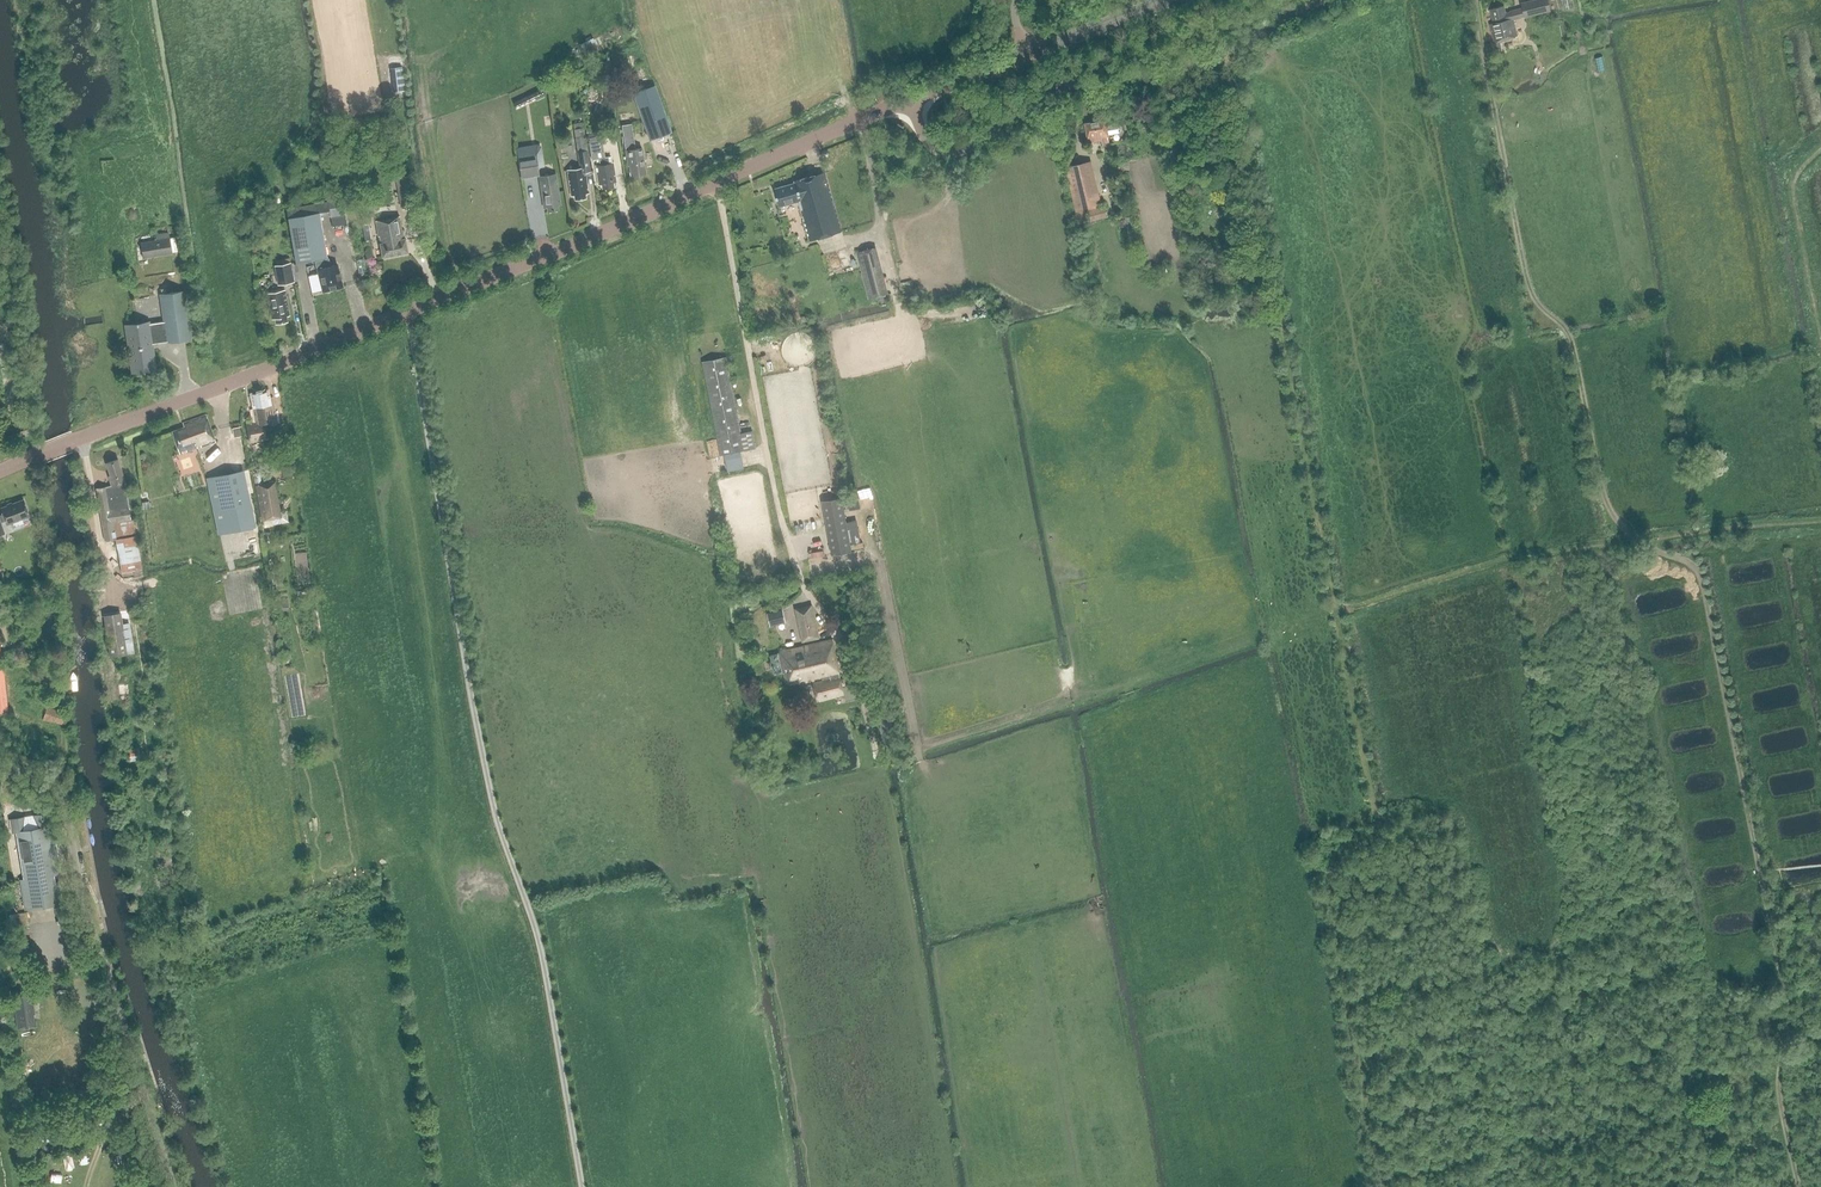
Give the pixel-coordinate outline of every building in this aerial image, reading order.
[(1500,41),(1518,37),(1513,19),(1525,16),(1525,18),(1551,11),(1548,0),(1536,0),(1522,4),(1523,10),(1506,14),(1504,6),(1490,10),(1494,23),(1490,24),(1497,53),(1503,51),(1500,41)] [(585,56),(599,50),(593,38),(579,44),(585,56)] [(653,85),(633,92),(650,138),(671,131),(653,85)] [(513,102),(515,107),(544,94),(542,89),(513,102)] [(1109,145),(1108,136),(1120,134),(1123,130),(1122,126),(1119,123),(1106,125),(1106,121),(1085,124),(1087,139),(1088,139),(1088,142),(1102,140),(1103,146),(1109,145)] [(641,147),(635,148),(631,123),(621,125),(627,165),(629,165),(631,176),(645,173),(641,147)] [(575,129),(576,136),(585,135),(584,127),(575,129)] [(576,136),(578,151),(587,150),(585,135),(576,136)] [(601,136),(588,138),(591,160),(598,159),(599,164),(595,165),(598,185),(602,184),(602,189),(614,187),(613,183),(616,182),(613,162),(609,163),(608,156),(604,157),(601,136)] [(591,171),(587,150),(578,151),(580,168),(567,170),(571,196),(574,195),(575,199),(586,198),(585,194),(588,193),(585,174),(584,174),(584,172),(591,171)] [(535,154),(518,157),(521,176),(538,173),(537,168),(535,154)] [(1065,167),(1075,210),(1088,207),(1091,221),(1108,217),(1105,205),(1097,207),(1097,205),(1101,204),(1091,161),(1065,167)] [(560,204),(556,179),(555,173),(539,176),(543,207),(547,207),(548,211),(558,210),(557,204),(560,204)] [(780,206),(798,202),(809,240),(841,230),(825,173),(796,181),(796,182),(776,189),(780,206)] [(345,215),(343,204),(328,206),(330,217),(345,215)] [(320,213),(288,218),(295,262),(327,257),(320,213)] [(382,256),(407,252),(405,239),(404,239),(399,217),(376,222),(381,243),(379,243),(382,256)] [(170,240),(141,244),(143,256),(152,255),(153,257),(172,254),(170,240)] [(858,264),(879,258),(876,247),(855,252),(858,264)] [(337,265),(331,266),(328,258),(315,261),(317,270),(318,269),(323,290),(342,286),(340,278),(341,278),(339,272),(338,272),(337,265)] [(291,262),(276,265),(277,273),(280,273),(282,284),(294,282),(291,262)] [(191,338),(184,291),(160,294),(164,322),(149,325),(149,322),(126,326),(133,372),(155,369),(152,350),(151,350),(150,344),(191,338)] [(286,316),(289,315),(285,291),(268,294),(272,318),(275,318),(276,323),(287,321),(286,316)] [(720,456),(740,452),(745,451),(727,357),(702,362),(720,456)] [(266,426),(276,424),(274,412),(272,412),(269,396),(267,396),(266,392),(253,395),(255,409),(253,409),(256,423),(247,425),(250,440),(268,437),(266,426)] [(201,446),(215,441),(206,415),(183,423),(184,427),(172,431),(180,453),(197,447),(197,445),(200,443),(201,446)] [(137,536),(136,536),(134,518),(131,519),(129,507),(124,481),(125,481),(117,459),(107,463),(111,475),(109,476),(112,485),(106,487),(96,489),(105,541),(116,539),(122,572),(142,569),(137,536)] [(229,530),(252,525),(241,471),(217,476),(229,530)] [(253,474),(255,485),(261,484),(259,473),(253,474)] [(275,482),(261,484),(255,485),(261,521),(281,517),(275,482)] [(847,497),(850,509),(862,506),(859,495),(847,497)] [(832,555),(852,551),(842,497),(822,501),(832,555)] [(7,524),(30,515),(24,500),(1,508),(3,514),(0,515),(0,535),(4,533),(0,523),(6,520),(7,524)] [(145,524),(154,523),(154,511),(144,512),(145,524)] [(275,611),(289,610),(288,600),(274,601),(275,611)] [(802,643),(820,639),(812,605),(794,609),(802,643)] [(767,612),(770,626),(786,622),(782,608),(767,612)] [(128,655),(123,624),(121,613),(104,616),(111,658),(128,655)] [(832,640),(807,646),(814,679),(831,676),(831,678),(814,682),(818,701),(844,695),(840,678),(839,673),(832,640)] [(781,652),(782,653),(770,656),(774,675),(785,673),(788,685),(814,679),(807,646),(781,652)] [(64,713),(46,705),(41,717),(65,726),(64,713)] [(50,826),(45,827),(43,813),(9,819),(11,833),(16,832),(25,879),(20,880),(22,889),(55,883),(48,845),(53,844),(50,826)] [(59,883),(55,883),(22,889),(26,910),(63,903),(59,883)] [(11,928),(28,925),(26,912),(9,915),(11,928)] [(12,991),(17,1029),(37,1027),(36,1021),(35,1021),(35,1015),(34,1001),(36,1000),(34,988),(21,989),(21,990),(12,991)]
